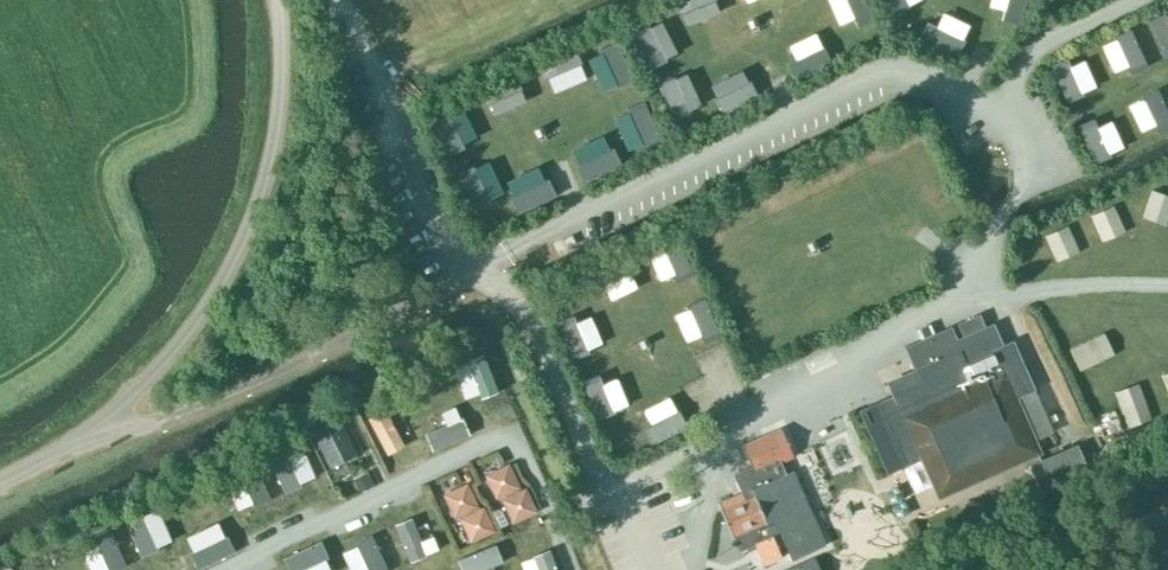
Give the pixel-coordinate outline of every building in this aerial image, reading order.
[(858,43),(874,27),(859,12),(843,27),(858,43)] [(945,12),(933,42),(952,50),(965,19),(945,12)] [(639,18),(630,35),(655,49),(665,33),(639,18)] [(590,60),(613,68),(621,44),(598,36),(590,60)] [(821,39),(797,48),(805,69),(829,60),(821,39)] [(544,65),(553,99),(578,92),(569,59),(544,65)] [(735,67),(715,76),(729,106),(749,97),(735,67)] [(607,86),(616,105),(639,96),(630,76),(607,86)] [(677,88),(677,124),(701,124),(702,89),(677,88)] [(454,143),(465,122),(442,110),(431,130),(454,143)] [(585,177),(604,168),(590,137),(570,146),(585,177)] [(832,180),(846,172),(838,157),(824,165),(832,180)] [(529,171),(510,176),(518,208),(537,203),(529,171)] [(1153,181),(1151,207),(1167,208),(1167,182),(1153,181)] [(1129,200),(1105,209),(1114,230),(1138,221),(1129,200)] [(1082,217),(1060,225),(1068,248),(1090,240),(1082,217)] [(649,246),(646,279),(666,281),(668,248),(649,246)] [(625,271),(600,275),(602,286),(627,282),(625,271)] [(1072,354),(1085,350),(1075,318),(1062,322),(1072,354)] [(705,319),(682,326),(690,357),(714,350),(705,319)] [(957,339),(951,326),(904,347),(915,372),(921,369),(925,378),(919,381),(920,383),(911,388),(909,385),(895,391),(896,394),(859,410),(887,474),(922,458),(939,496),(1040,452),(1015,396),(1033,388),(1017,353),(1005,358),(1001,349),(1004,348),(993,323),(957,339)] [(466,409),(476,406),(462,365),(452,369),(466,409)] [(1068,382),(1078,408),(1105,397),(1096,372),(1068,382)] [(376,403),(359,411),(390,474),(407,466),(405,463),(423,454),(414,435),(443,421),(424,384),(399,397),(398,396),(383,404),(400,439),(395,441),(376,403)] [(601,392),(582,401),(590,418),(609,409),(601,392)] [(659,432),(678,425),(670,404),(651,411),(659,432)] [(440,420),(450,441),(467,433),(456,412),(440,420)] [(331,417),(305,431),(325,469),(351,456),(331,417)] [(782,463),(795,457),(783,428),(743,445),(752,466),(734,474),(742,492),(718,503),(733,537),(758,526),(763,539),(755,542),(764,564),(781,557),(778,548),(785,545),(791,560),(823,546),(792,471),(786,474),(782,463)] [(293,443),(278,450),(291,483),(306,477),(293,443)] [(1066,453),(1031,469),(1039,486),(1074,471),(1066,453)] [(476,475),(488,501),(515,488),(503,463),(476,475)] [(252,506),(268,497),(254,471),(238,481),(252,506)] [(222,483),(197,492),(211,529),(236,520),(222,483)] [(466,484),(435,493),(444,519),(474,510),(466,484)] [(503,526),(528,515),(517,490),(492,501),(503,526)] [(268,501),(254,505),(258,524),(273,520),(268,501)] [(141,505),(123,513),(140,550),(158,542),(141,505)] [(165,552),(182,547),(170,507),(153,512),(165,552)] [(478,510),(451,519),(460,544),(487,536),(478,510)] [(412,511),(395,518),(410,555),(427,548),(412,511)] [(92,530),(109,566),(126,558),(108,522),(92,530)] [(355,534),(371,569),(374,569),(388,564),(371,527),(355,534)] [(227,528),(189,545),(196,562),(234,545),(227,528)] [(320,533),(283,551),(291,567),(328,550),(320,533)] [(458,554),(465,569),(468,569),(502,556),(496,539),(458,554)] [(533,550),(540,569),(560,569),(550,543),(533,550)] [(814,557),(785,569),(820,569),(814,557)] [(159,559),(149,563),(152,569),(164,569),(159,559)]
